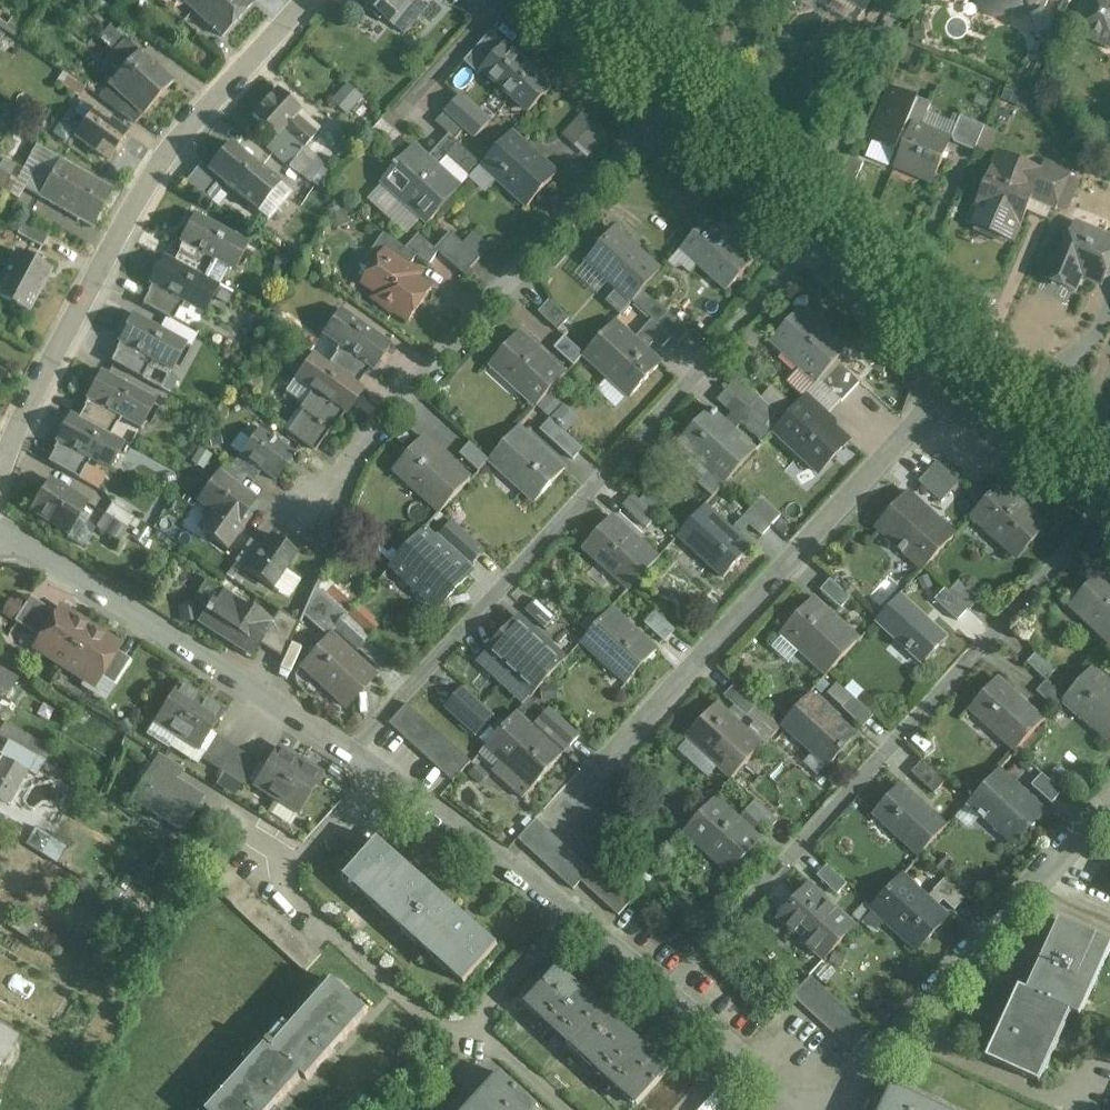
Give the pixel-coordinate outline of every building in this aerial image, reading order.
[(248,0),(180,0),(222,38),(253,4),(248,0)] [(392,25),(404,35),(427,7),(418,0),(363,0),(392,25)] [(865,11),(872,0),(849,0),(865,11)] [(890,12),(896,0),(874,0),(890,12)] [(981,1),(986,11),(996,16),(1007,11),(1011,1),(1032,9),(1039,7),(1042,0),(982,0),(981,1)] [(1074,30),(1103,42),(1105,36),(1109,38),(1109,0),(1086,0),(1074,30)] [(172,83),(125,40),(105,61),(120,74),(109,85),(111,86),(131,104),(143,116),(172,83)] [(552,88),(506,46),(483,71),(529,113),(552,88)] [(83,90),(67,78),(61,87),(77,98),(83,90)] [(348,113),(363,96),(348,82),(332,99),(348,113)] [(131,104),(111,86),(99,99),(121,115),(131,104)] [(301,112),(277,90),(253,116),(276,138),(297,156),(305,147),(316,134),(296,117),(301,112)] [(916,100),(894,91),(887,108),(886,108),(878,119),(881,121),(873,142),(896,151),(898,147),(903,149),(914,125),(921,128),(931,104),(916,98),(916,100)] [(127,134),(95,111),(94,112),(82,103),(74,114),(86,122),(76,138),(108,161),(127,134)] [(587,158),(609,134),(584,111),(561,135),(587,158)] [(466,130),(446,112),(436,123),(455,141),(466,130)] [(985,127),(960,117),(952,137),(955,144),(975,152),(985,127)] [(921,128),(914,125),(903,149),(898,163),(900,164),(901,160),(916,166),(915,171),(917,176),(929,181),(934,179),(949,144),(947,139),(921,128)] [(557,174),(511,132),(481,165),(527,207),(557,174)] [(297,156),(276,138),(267,148),(288,167),(297,156)] [(280,184),(230,144),(208,170),(207,171),(225,185),(257,212),(280,184)] [(481,165),(458,144),(446,157),(469,178),(481,165)] [(460,188),(414,146),(381,182),(427,224),(460,188)] [(297,156),(288,167),(300,175),(316,157),(305,147),(297,156)] [(864,164),(849,158),(837,184),(852,191),(864,164)] [(3,160),(0,166),(0,172),(17,181),(23,171),(3,160)] [(113,191),(59,160),(51,174),(38,166),(24,189),(92,228),(113,191)] [(208,170),(201,165),(185,184),(211,202),(225,185),(207,171),(208,170)] [(1038,184),(994,165),(979,202),(1001,212),(998,218),(1020,227),(1038,184)] [(10,195),(17,181),(0,172),(0,190),(10,195)] [(1067,185),(1048,177),(1037,203),(1056,211),(1067,185)] [(290,192),(280,184),(257,212),(268,220),(290,192)] [(248,245),(194,215),(179,242),(185,246),(182,252),(208,265),(213,254),(236,267),(248,245)] [(755,261),(709,219),(681,250),(727,292),(755,261)] [(49,234),(25,221),(17,235),(42,248),(49,234)] [(1076,224),(1060,261),(1082,270),(1079,276),(1101,285),(1109,265),(1109,238),(1076,224)] [(661,272),(615,230),(587,260),(633,303),(643,292),(661,272)] [(463,244),(450,233),(435,249),(438,253),(465,276),(480,260),(463,245),(463,244)] [(490,248),(474,233),(463,244),(463,245),(480,260),(490,248)] [(406,249),(384,234),(366,259),(375,266),(384,252),(408,268),(416,257),(417,257),(406,249)] [(435,249),(418,235),(406,249),(417,257),(416,257),(429,266),(438,253),(435,249)] [(208,265),(182,252),(175,264),(201,278),(208,265)] [(408,268),(384,252),(375,266),(363,283),(378,293),(374,298),(373,297),(372,299),(393,313),(395,311),(409,320),(430,289),(410,275),(413,271),(408,268)] [(17,253),(0,285),(0,299),(11,305),(10,307),(15,310),(16,307),(27,313),(50,271),(17,253)] [(175,264),(163,257),(148,285),(154,288),(151,294),(177,308),(183,297),(206,310),(218,287),(201,278),(175,264)] [(667,313),(643,292),(633,303),(652,320),(652,321),(656,325),(667,313)] [(177,308),(151,294),(144,306),(170,320),(177,308)] [(569,319),(549,302),(539,313),(558,331),(569,319)] [(848,350),(802,308),(772,341),(818,383),(819,382),(837,362),(848,350)] [(391,345),(340,310),(325,331),(347,346),(339,356),(363,373),(367,367),(373,371),(391,345)] [(689,333),(667,313),(656,325),(671,339),(678,345),(689,333)] [(186,345),(132,315),(117,342),(123,346),(120,352),(145,365),(151,355),(174,367),(186,345)] [(656,325),(652,321),(642,331),(662,349),(671,339),(656,325)] [(661,365),(615,322),(585,355),(630,398),(661,365)] [(566,376),(520,334),(491,365),(537,407),(566,376)] [(585,355),(565,337),(554,349),(574,367),(585,355)] [(145,365),(120,352),(113,364),(138,378),(145,365)] [(331,367),(313,354),(298,375),(319,391),(304,412),(328,429),(340,412),(346,415),(364,390),(355,384),(331,367)] [(363,373),(339,356),(331,367),(355,384),(363,373)] [(850,393),(831,375),(840,365),(837,362),(819,382),(841,403),(850,393)] [(859,383),(840,365),(831,375),(850,393),(859,383)] [(155,402),(100,372),(85,400),(91,403),(88,408),(114,422),(119,412),(143,425),(155,402)] [(778,414),(738,378),(728,389),(767,426),(778,414)] [(752,412),(728,389),(717,401),(742,424),(742,423),(752,412)] [(849,441),(804,399),(774,432),(819,474),(849,441)] [(114,422),(88,408),(81,421),(106,435),(114,422)] [(756,451),(710,409),(680,442),(726,484),(756,451)] [(328,429),(304,412),(289,434),(312,451),(328,429)] [(752,412),(742,423),(763,443),(774,432),(767,426),(752,412)] [(106,435),(81,421),(69,415),(54,442),(60,445),(56,453),(82,466),(88,454),(112,467),(124,445),(106,435)] [(553,442),(563,432),(551,420),(541,431),(553,442)] [(565,469),(519,427),(489,460),(535,502),(565,469)] [(294,454),(258,429),(239,456),(261,472),(274,481),(294,454)] [(583,450),(563,432),(553,442),(573,460),(583,450)] [(471,480),(425,438),(395,470),(441,513),(471,480)] [(489,460),(470,443),(460,455),(478,471),(489,460)] [(82,466),(56,453),(50,464),(75,478),(82,466)] [(261,472),(239,456),(232,466),(231,467),(246,478),(253,483),(261,472)] [(960,483),(937,462),(918,483),(941,504),(960,483)] [(232,466),(226,463),(218,474),(238,488),(246,478),(231,467),(232,466)] [(238,488),(218,474),(199,501),(213,511),(200,529),(227,549),(249,516),(246,514),(255,501),(238,488)] [(88,504),(50,481),(31,511),(68,535),(77,521),(88,504)] [(1047,527),(1001,486),(972,517),(1018,559),(1047,527)] [(954,536),(908,494),(878,528),(902,549),(900,552),(903,555),(905,552),(924,569),(954,536)] [(653,513),(633,495),(623,506),(643,524),(653,513)] [(781,515),(762,497),(752,508),(771,526),(781,515)] [(112,504),(104,516),(126,529),(133,518),(112,504)] [(751,548),(706,506),(678,536),(724,578),(751,548)] [(771,526),(752,508),(742,519),(762,537),(771,526)] [(104,516),(96,530),(117,543),(126,529),(104,516)] [(657,559),(611,517),(584,547),(630,589),(657,559)] [(77,521),(68,535),(67,538),(84,549),(95,532),(77,521)] [(469,574),(424,529),(393,565),(439,607),(469,574)] [(298,553),(270,535),(261,548),(246,570),(273,589),(298,553)] [(250,540),(235,563),(246,570),(261,548),(250,540)] [(1101,573),(1073,604),(1092,622),(1090,625),(1109,644),(1109,580),(1101,573)] [(326,574),(314,587),(347,615),(359,601),(326,574)] [(851,599),(830,580),(821,591),(841,609),(851,599)] [(979,599),(959,581),(949,592),(968,610),(979,599)] [(347,615),(314,587),(302,615),(328,639),(331,635),(335,630),(345,617),(347,615)] [(245,608),(223,593),(214,608),(210,605),(198,623),(218,636),(219,635),(252,655),(262,641),(273,623),(271,622),(246,606),(245,608)] [(946,638),(900,596),(876,622),(922,664),(946,638)] [(30,598),(14,622),(40,638),(56,614),(30,598)] [(556,617),(536,599),(526,611),(545,629),(556,617)] [(812,600),(782,633),(828,674),(858,642),(812,600)] [(89,628),(59,608),(40,638),(34,648),(64,667),(89,628)] [(657,651),(611,609),(582,641),(628,683),(657,651)] [(299,624),(279,611),(271,622),(273,623),(262,641),(285,656),(299,624)] [(676,631),(655,612),(645,624),(665,642),(676,631)] [(367,638),(345,617),(335,630),(357,650),(367,638)] [(564,661),(518,619),(488,652),(534,694),(564,661)] [(120,647),(89,628),(64,667),(94,686),(100,677),(117,651),(120,647)] [(375,676),(331,635),(328,639),(301,667),(346,708),(375,676)] [(391,659),(367,638),(357,650),(380,671),(391,659)] [(130,660),(117,651),(100,677),(113,685),(130,660)] [(1092,669),(1065,698),(1109,740),(1109,686),(1092,669)] [(0,675),(0,699),(5,702),(16,684),(0,675)] [(1043,721),(997,679),(970,709),(1016,751),(1043,721)] [(1065,698),(1046,681),(1036,692),(1055,709),(1065,698)] [(178,684),(154,722),(177,736),(201,699),(178,684)] [(442,706),(476,737),(495,716),(461,685),(442,706)] [(757,706),(734,685),(724,697),(747,718),(757,706)] [(856,736),(810,694),(782,725),(828,767),(856,736)] [(872,715),(853,697),(842,709),(862,727),(872,715)] [(223,713),(201,699),(177,736),(199,750),(223,713)] [(471,762),(407,704),(389,724),(453,782),(471,762)] [(762,747),(716,705),(686,738),(732,779),(762,747)] [(758,710),(750,719),(770,737),(778,728),(758,710)] [(562,756),(516,714),(486,746),(532,789),(562,756)] [(580,736),(559,718),(549,729),(569,748),(580,736)] [(7,740),(44,763),(51,751),(5,722),(0,730),(0,736),(7,740)] [(226,743),(215,736),(200,759),(212,766),(226,743)] [(0,754),(0,757),(27,772),(36,777),(44,763),(7,740),(0,754)] [(226,743),(212,766),(223,773),(237,750),(226,743)] [(277,748),(253,785),(276,799),(300,762),(277,748)] [(248,757),(237,750),(223,773),(233,780),(248,757)] [(183,770),(158,755),(150,767),(155,770),(156,769),(176,782),(183,770)] [(1013,755),(1002,767),(1025,788),(1036,775),(1013,755)] [(8,805),(27,772),(0,757),(0,800),(8,805)] [(248,757),(233,780),(245,787),(260,764),(248,757)] [(322,776),(300,762),(276,799),(298,814),(322,776)] [(946,782),(924,762),(913,775),(934,795),(946,782)] [(176,782),(156,769),(155,770),(135,803),(182,832),(203,798),(176,782)] [(1045,812),(999,771),(969,803),(981,814),(979,817),(984,822),(986,819),(1015,845),(1045,812)] [(1062,793),(1042,774),(1032,786),(1052,804),(1062,793)] [(946,828),(900,786),(875,814),(921,856),(946,828)] [(760,841),(714,799),(684,832),(730,874),(760,841)] [(778,822),(756,801),(745,812),(768,833),(778,822)] [(591,870),(536,820),(518,840),(573,890),(581,882),(591,870)] [(438,893),(378,840),(345,878),(404,931),(438,893)] [(213,856),(197,874),(208,884),(224,866),(213,856)] [(637,897),(599,862),(591,870),(581,882),(619,916),(637,897)] [(224,866),(208,884),(218,894),(235,876),(224,866)] [(847,885),(827,866),(817,877),(838,896),(847,885)] [(235,876),(218,894),(229,904),(246,886),(235,876)] [(947,919),(901,877),(873,908),(919,950),(947,919)] [(967,898),(946,879),(934,892),(955,911),(967,898)] [(246,886),(229,904),(240,914),(257,896),(246,886)] [(855,928),(809,886),(779,919),(825,961),(855,928)] [(498,946),(438,893),(404,931),(464,984),(498,946)] [(257,896),(240,914),(251,924),(267,906),(257,896)] [(278,915),(267,906),(251,924),(262,933),(278,915)] [(278,915),(262,933),(272,943),(289,925),(278,915)] [(1106,943),(1060,922),(1027,993),(1066,1010),(1074,1014),(1106,943)] [(289,925),(272,943),(283,953),(300,935),(289,925)] [(300,935),(283,953),(294,963),(310,945),(300,935)] [(310,945),(294,963),(305,973),(322,955),(310,945)] [(615,1020),(559,969),(526,1005),(582,1056),(615,1020)] [(871,1032),(810,977),(792,997),(853,1052),(871,1032)] [(333,982),(276,1047),(305,1073),(302,1076),(307,1081),(368,1012),(333,982)] [(1027,993),(1019,989),(987,1060),(1033,1081),(1066,1010),(1027,993)] [(670,1070),(615,1020),(582,1056),(637,1106),(670,1070)] [(210,1109),(272,1109),(302,1076),(305,1073),(276,1047),(270,1042),(267,1045),(268,1045),(210,1109)] [(501,1075),(469,1109),(537,1109),(538,1109),(501,1075)] [(893,1090),(884,1109),(937,1109),(893,1090)]
